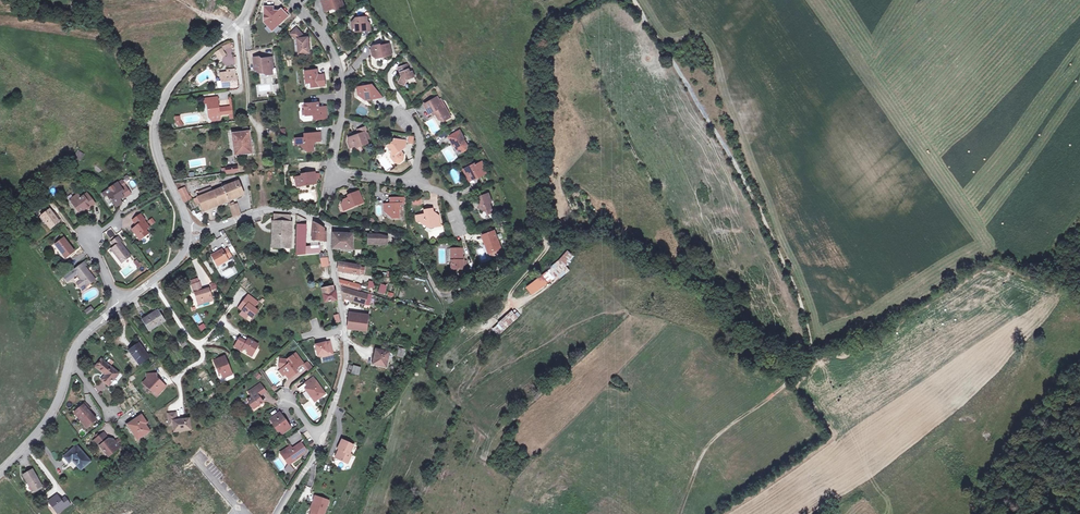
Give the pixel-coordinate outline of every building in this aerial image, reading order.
[(322,1),(324,7),(327,6),(329,10),(336,7),(339,9),(344,7),(342,0),(324,0),(322,1)] [(288,16),(281,9),(277,13),(274,10),(274,9),(273,8),(272,7),(265,7),(264,22),(268,26),(272,22),(274,22),(278,26),(288,16)] [(352,23),(353,28),(357,28),(357,32),(370,30),(370,23),(367,21),(367,17),(356,18),(352,23)] [(278,26),(274,22),(272,22),(268,26),(273,31),(278,26)] [(299,54),(310,53),(308,37),(303,38),(302,34),(297,28),(291,34),(296,39),(298,39),(299,54)] [(373,46),(371,49),(373,56),(375,58),(383,56),(383,57),(392,55),(389,44),(381,46),(381,44),(373,46)] [(221,49),(216,53),(220,59),(225,55),(221,49)] [(253,58),(255,70),(257,70),(260,73),(267,72),(270,75),(273,74),(272,69),(273,69),(272,57),(264,58),(264,61),(261,61),(261,59),(259,57),(253,58)] [(410,73),(407,65),(398,68),(400,73),(401,73),(402,76),(399,83),(405,85),(407,80),(414,77),(412,72),(410,73)] [(224,88),(236,86),(234,69),(227,70),(227,72),(220,73),(221,78),(222,78),(224,88)] [(317,70),(305,71),(306,79),(309,79),(309,83),(313,82),(313,87),(325,86),(324,75),(318,76),(317,70)] [(357,87),(358,95),(366,100),(381,97),(371,85),(357,87)] [(442,106),(440,102),(437,97),(424,105),(429,114),(433,112),(434,114),(436,114),(439,119),(442,118),(443,121),(451,117),(445,108),(443,109),(441,107),(442,106)] [(219,108),(218,98),(205,100),(205,105),(207,105),(209,118),(212,121),(220,120),(219,115),(228,114),(227,107),(219,108)] [(320,110),(319,107),(319,102),(305,104),(306,110),(306,114),(306,115),(314,114),(315,119),(327,118),(326,109),(320,110)] [(243,133),(232,134),(235,155),(252,153),(248,127),(242,128),(243,133)] [(460,131),(449,137),(453,145),(456,143),(458,147),(456,148),(458,151),(462,152),(466,150),(467,146),(463,139),(464,138),(460,131)] [(362,146),(368,143),(367,140),(365,134),(364,132),(359,134),(349,138),(348,142),(350,148),(356,146),(361,144),(361,146),(362,146)] [(321,141),(320,133),(305,134),(305,138),(298,138),(298,144),(300,144),(304,148),(308,147),(309,151),(314,151),(314,143),(315,141),(321,141)] [(404,160),(404,155),(403,154),(402,154),(399,151),(400,151),(399,149),(404,145),(400,140),(394,139),(394,141),(392,143),(390,141),(386,143),(388,146),(387,146),(393,153),(391,154),(391,157),(395,162),(400,163),(404,160)] [(441,151),(449,163),(458,158),(451,145),(441,151)] [(84,155),(78,151),(74,157),(80,161),(84,155)] [(480,176),(486,173),(485,170),(486,169),(482,163),(476,166),(475,165),(465,170),(469,178),(472,176),(473,179),(480,175),(480,176)] [(456,183),(461,180),(455,168),(449,171),(456,183)] [(297,187),(317,184),(316,179),(315,175),(315,173),(306,174),(306,176),(295,178),(297,187)] [(222,185),(223,187),(229,201),(242,195),(239,181),(228,186),(227,183),(222,185)] [(109,190),(102,194),(104,198),(107,196),(111,202),(113,201),(117,207),(122,203),(119,199),(123,196),(124,198),(131,194),(126,186),(121,189),(118,183),(109,189),(109,190)] [(197,198),(200,204),(203,211),(229,201),(223,187),(212,192),(204,195),(197,198)] [(183,189),(178,191),(184,203),(192,200),(190,196),(189,197),(187,198),(183,189)] [(363,203),(358,191),(348,196),(349,198),(346,199),(344,200),(342,204),(343,205),(345,210),(363,203)] [(87,209),(95,204),(87,193),(81,198),(78,194),(73,198),(76,202),(73,204),(80,213),(84,210),(84,209),(86,207),(87,209)] [(487,214),(493,212),(490,204),(492,202),(489,193),(482,196),(483,198),(482,200),(478,208),(487,212),(487,214)] [(390,204),(383,204),(383,209),(388,209),(388,215),(392,218),(399,218),(399,209),(402,209),(401,204),(404,204),(404,198),(392,198),(392,203),(390,204)] [(234,218),(240,214),(236,204),(233,205),(232,203),(229,204),(233,217),(234,218)] [(50,209),(41,216),(48,225),(51,229),(60,222),(56,217),(55,217),(52,214),(53,213),(50,209)] [(425,215),(418,216),(419,221),(424,225),(429,224),(430,228),(440,226),(439,216),(434,216),(432,209),(424,211),(425,215)] [(198,222),(203,220),(200,212),(195,214),(198,222)] [(141,214),(133,220),(137,226),(132,230),(140,240),(149,233),(146,230),(150,227),(144,220),(145,220),(141,214)] [(274,215),(274,224),(290,225),(291,216),(274,215)] [(48,225),(41,216),(39,218),(45,227),(48,225)] [(314,223),(312,240),(326,241),(326,232),(324,232),(324,229),(323,229),(314,223)] [(272,248),(290,248),(291,225),(290,225),(274,224),(273,224),(272,248)] [(488,253),(501,249),(494,231),(482,235),(485,244),(486,243),(487,246),(486,247),(488,253)] [(333,235),(333,249),(352,250),(352,234),(334,234),(333,235)] [(368,235),(368,239),(379,239),(378,243),(386,244),(388,237),(379,235),(368,235)] [(115,246),(111,249),(122,263),(131,256),(120,242),(122,241),(118,237),(112,242),(115,246)] [(75,252),(64,238),(55,245),(66,259),(75,252)] [(222,250),(212,256),(218,266),(228,260),(227,259),(232,256),(227,248),(223,251),(222,250)] [(451,261),(451,270),(463,270),(463,268),(467,268),(467,261),(463,261),(462,249),(458,249),(456,250),(453,251),(453,261),(451,261)] [(328,258),(320,259),(322,267),(329,266),(328,258)] [(84,262),(75,269),(78,272),(76,273),(81,280),(77,284),(80,288),(84,284),(86,287),(96,280),(85,266),(86,266),(84,262)] [(339,262),(337,271),(360,275),(360,274),(363,274),(364,268),(360,267),(361,266),(339,262)] [(339,280),(340,286),(355,290),(356,284),(339,280)] [(195,293),(198,302),(198,303),(202,301),(203,304),(213,300),(209,288),(202,290),(199,282),(191,285),(194,293),(195,293)] [(380,284),(377,293),(384,295),(387,286),(380,284)] [(334,291),(333,287),(322,289),(325,302),(337,300),(335,291),(334,291)] [(341,288),(342,298),(359,303),(362,293),(357,292),(341,288)] [(365,305),(365,304),(368,294),(367,294),(362,293),(359,303),(365,305)] [(249,315),(252,318),(258,311),(254,308),(258,302),(248,295),(241,305),(243,306),(240,309),(243,311),(240,314),(246,319),(249,315)] [(91,307),(84,312),(86,315),(94,310),(91,307)] [(165,321),(158,310),(142,320),(149,331),(165,321)] [(366,335),(366,332),(366,331),(368,318),(349,316),(348,329),(348,333),(366,335)] [(204,323),(198,326),(200,331),(206,328),(204,323)] [(247,342),(239,338),(236,344),(243,348),(243,349),(253,355),(258,345),(248,339),(247,342)] [(330,342),(315,345),(318,356),(320,358),(333,354),(330,342)] [(139,364),(149,357),(139,344),(129,351),(139,364)] [(253,355),(243,349),(243,348),(236,344),(234,347),(252,357),(253,355)] [(376,350),(373,364),(386,367),(389,353),(376,350)] [(279,368),(284,368),(287,373),(285,374),(289,379),(296,374),(294,372),(295,370),(303,363),(296,354),(287,360),(281,359),(279,368)] [(232,375),(225,356),(214,361),(217,370),(219,369),(223,379),(232,375)] [(109,386),(119,374),(101,360),(96,367),(106,375),(102,380),(109,386)] [(312,368),(308,362),(304,364),(309,371),(312,368)] [(354,366),(352,373),(359,375),(361,368),(354,366)] [(154,392),(158,395),(166,386),(160,380),(159,381),(156,379),(156,374),(147,374),(147,379),(143,383),(153,393),(154,392)] [(315,402),(325,394),(313,378),(297,389),(300,393),(307,388),(312,395),(311,397),(315,402)] [(260,384),(257,386),(262,393),(262,394),(266,392),(260,384)] [(262,393),(257,386),(248,392),(252,397),(247,400),(253,409),(263,402),(258,396),(262,393)] [(96,420),(88,410),(84,405),(75,412),(82,420),(81,421),(87,427),(96,420)] [(168,414),(169,423),(173,423),(173,424),(174,432),(191,430),(189,419),(176,420),(176,413),(168,414)] [(285,421),(279,413),(270,419),(278,431),(279,430),(282,434),(291,428),(288,424),(287,424),(285,421)] [(147,423),(141,416),(131,423),(134,427),(131,429),(138,439),(150,431),(145,424),(147,423)] [(98,447),(100,446),(107,455),(116,449),(117,450),(120,448),(113,439),(109,439),(104,433),(100,436),(98,433),(96,435),(97,438),(93,441),(98,447)] [(353,445),(343,440),(339,449),(341,450),(337,459),(347,463),(351,455),(349,454),(353,445)] [(289,465),(301,456),(306,450),(301,443),(294,448),(294,449),(293,450),(290,446),(286,450),(287,451),(282,455),(288,464),(289,465)] [(81,469),(90,462),(77,446),(64,457),(69,462),(72,460),(81,469)] [(117,450),(116,449),(107,455),(110,459),(118,453),(117,450)] [(42,486),(32,470),(23,475),(28,484),(29,483),(33,491),(35,490),(41,487),(42,486)] [(61,500),(57,495),(48,501),(57,513),(70,504),(65,498),(61,500)] [(313,508),(312,510),(310,513),(324,513),(329,501),(315,496),(311,507),(313,508)]
